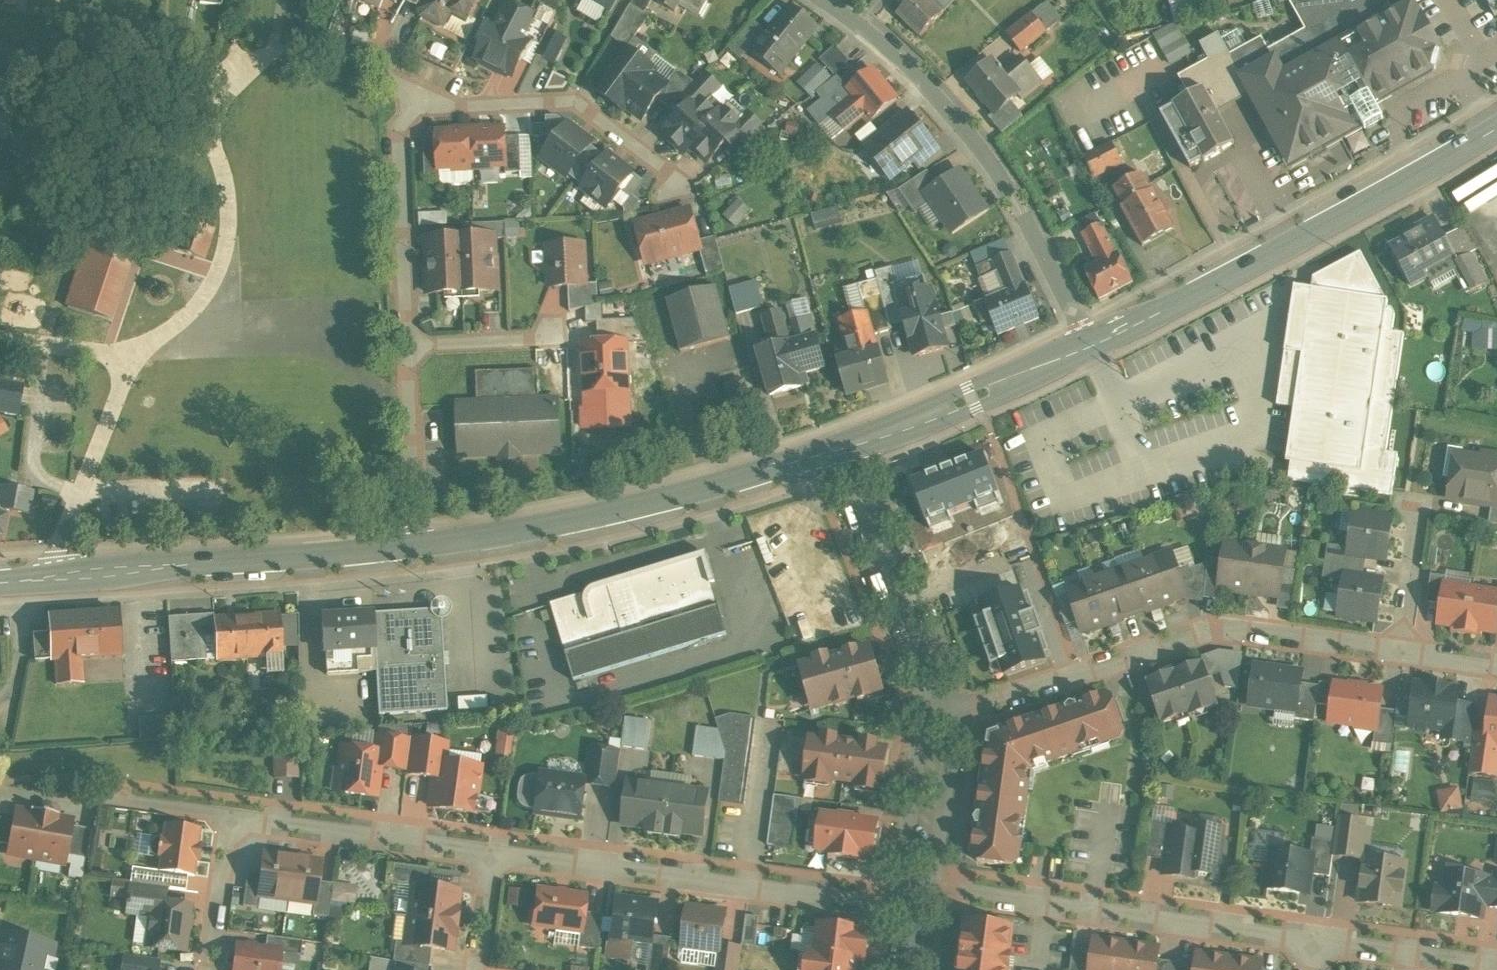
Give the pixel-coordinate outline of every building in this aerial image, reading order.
[(422,10),(424,15),(436,21),(441,20),(446,9),(467,19),(476,0),(427,0),(422,10)] [(578,11),(598,23),(606,10),(587,0),(585,0),(578,11)] [(606,10),(610,13),(617,0),(587,0),(606,10)] [(630,5),(645,13),(646,11),(652,0),(633,0),(630,5)] [(658,4),(675,13),(683,0),(660,0),(658,4)] [(859,2),(868,9),(875,0),(861,0),(859,2)] [(897,14),(920,37),(943,14),(942,13),(955,0),(911,0),(897,14)] [(1305,31),(1268,51),(1262,39),(1230,56),(1227,51),(1179,77),(1190,97),(1204,90),(1212,105),(1246,87),(1242,79),(1274,61),(1283,77),(1340,45),(1382,22),(1370,0),(1368,0),(1370,4),(1349,16),(1341,0),(1288,0),(1305,31)] [(1373,103),(1431,72),(1431,69),(1435,70),(1440,54),(1436,53),(1437,50),(1440,48),(1423,17),(1420,19),(1410,2),(1411,1),(1411,0),(1386,0),(1395,15),(1382,22),(1340,45),(1373,103)] [(509,5),(490,42),(484,44),(477,59),(481,61),(482,65),(490,68),(493,67),(512,77),(530,42),(525,39),(542,7),(535,4),(530,15),(509,5)] [(645,13),(630,5),(611,38),(626,49),(652,14),(646,11),(645,13)] [(791,6),(752,54),(779,75),(818,28),(791,6)] [(542,7),(525,39),(530,42),(541,47),(549,30),(557,15),(542,7)] [(1032,14),(1007,35),(1021,53),(1047,33),(1032,14)] [(765,32),(754,21),(728,49),(740,60),(757,42),(765,32)] [(1168,65),(1191,53),(1175,22),(1152,34),(1168,65)] [(566,39),(549,30),(541,47),(537,56),(553,64),(566,39)] [(1373,103),(1340,45),(1283,77),(1274,61),(1242,79),(1246,87),(1251,96),(1267,124),(1263,126),(1268,135),(1271,133),(1289,165),(1311,153),(1315,160),(1325,154),(1321,148),(1351,131),(1355,137),(1383,121),(1373,103)] [(835,47),(820,61),(834,75),(849,62),(835,47)] [(617,106),(649,66),(626,49),(610,70),(605,76),(595,90),(617,106)] [(1001,74),(992,63),(969,81),(973,86),(972,87),(995,115),(991,118),(1003,134),(1023,118),(1011,103),(1018,96),(1022,100),(1041,84),(1020,58),(1001,74)] [(819,65),(808,76),(820,87),(830,77),(819,65)] [(649,66),(617,106),(624,111),(626,108),(642,120),(667,86),(651,74),(654,70),(649,66)] [(570,73),(559,68),(554,78),(565,83),(570,73)] [(874,70),(849,91),(854,97),(833,114),(833,115),(845,131),(867,113),(872,119),(897,99),(874,70)] [(719,87),(704,74),(681,99),(690,107),(698,98),(704,103),(713,94),(719,87)] [(1190,97),(1173,107),(1173,108),(1160,115),(1190,169),(1203,162),(1204,163),(1235,146),(1217,114),(1251,96),(1246,87),(1212,105),(1204,90),(1190,97)] [(726,106),(713,94),(704,103),(717,116),(723,109),(726,106)] [(690,107),(665,134),(685,153),(691,147),(691,146),(718,117),(717,116),(704,103),(698,98),(690,107)] [(749,115),(732,100),(726,106),(723,109),(740,125),(749,115)] [(833,114),(826,105),(812,117),(832,142),(845,131),(833,115),(833,114)] [(718,117),(691,146),(691,147),(708,162),(727,141),(741,126),(740,125),(723,109),(717,116),(718,117)] [(908,113),(865,148),(890,179),(934,144),(908,113)] [(749,115),(740,125),(741,126),(727,141),(739,152),(766,131),(749,115)] [(0,117),(0,138),(4,139),(9,120),(0,117)] [(568,124),(555,141),(553,139),(544,152),(546,153),(542,158),(566,176),(568,175),(576,181),(598,151),(590,145),(592,142),(568,124)] [(461,132),(437,133),(437,141),(438,169),(440,169),(473,167),(471,129),(461,132)] [(505,130),(481,131),(471,129),(473,167),(505,166),(506,166),(505,138),(505,130)] [(519,137),(505,138),(506,166),(505,166),(505,174),(520,173),(519,137)] [(1103,138),(1079,150),(1083,158),(1107,146),(1103,138)] [(437,141),(423,142),(425,177),(440,177),(440,169),(438,169),(437,141)] [(1107,146),(1083,158),(1094,179),(1123,164),(1112,143),(1107,146)] [(598,151),(576,181),(583,187),(582,189),(607,207),(610,202),(612,204),(621,191),(619,190),(632,173),(608,154),(606,157),(598,151)] [(1453,186),(1459,197),(1496,178),(1496,165),(1453,186)] [(928,171),(899,191),(914,214),(932,202),(926,194),(938,186),(928,171)] [(960,172),(948,179),(947,184),(943,187),(938,186),(926,194),(932,202),(952,233),(986,211),(960,172)] [(1138,176),(1117,188),(1127,205),(1121,208),(1143,247),(1174,229),(1153,191),(1148,193),(1138,176)] [(737,201),(724,217),(734,225),(747,209),(737,201)] [(813,228),(839,224),(837,208),(810,212),(813,228)] [(690,211),(636,226),(642,245),(645,247),(650,264),(700,250),(701,249),(699,242),(690,211)] [(1434,219),(1414,230),(1416,235),(1390,249),(1411,286),(1428,277),(1425,272),(1454,256),(1434,219)] [(505,223),(473,224),(474,236),(494,235),(494,239),(506,239),(505,223)] [(213,233),(186,224),(176,251),(204,260),(213,233)] [(1117,255),(1102,225),(1082,235),(1097,265),(1085,271),(1100,301),(1110,297),(1112,301),(1123,295),(1121,291),(1133,284),(1118,254),(1117,255)] [(138,246),(93,231),(68,308),(112,322),(138,246)] [(461,237),(463,293),(496,291),(494,239),(494,235),(474,236),(461,237)] [(463,293),(461,237),(430,238),(428,240),(430,294),(463,293)] [(716,238),(699,242),(701,249),(700,250),(707,277),(725,272),(716,238)] [(584,246),(549,247),(550,263),(543,271),(550,277),(551,287),(569,287),(586,286),(586,285),(584,246)] [(1012,254),(991,262),(996,274),(1017,267),(1012,254)] [(1361,254),(1313,279),(1312,291),(1305,290),(1304,301),(1302,311),(1309,312),(1303,354),(1285,351),(1285,353),(1277,407),(1294,409),(1287,456),(1286,462),(1291,463),(1289,480),(1343,489),(1342,495),(1359,497),(1360,491),(1392,496),(1398,456),(1387,454),(1404,335),(1392,333),(1395,315),(1392,310),(1387,309),(1388,301),(1386,301),(1361,254)] [(1487,284),(1470,255),(1456,263),(1473,292),(1487,284)] [(991,262),(977,269),(981,280),(996,274),(991,262)] [(1017,267),(996,274),(1004,294),(976,306),(983,324),(992,320),(998,335),(1039,319),(1025,286),(1024,286),(1017,267)] [(756,279),(726,286),(733,314),(763,307),(756,279)] [(586,286),(569,287),(570,312),(599,306),(598,284),(586,285),(586,286)] [(931,284),(895,294),(912,357),(949,347),(931,284)] [(717,287),(667,300),(681,353),(731,339),(717,287)] [(1304,301),(1305,290),(1294,288),(1285,351),(1303,354),(1309,312),(1302,311),(1304,301)] [(803,339),(789,343),(780,312),(764,317),(765,322),(775,347),(758,350),(770,396),(801,387),(801,386),(819,381),(816,371),(825,368),(816,336),(815,336),(803,339)] [(867,313),(841,320),(851,358),(839,362),(848,394),(888,383),(878,350),(877,351),(867,313)] [(809,316),(797,319),(803,339),(815,336),(809,316)] [(634,319),(590,321),(591,344),(626,343),(626,344),(647,343),(634,319)] [(765,322),(754,326),(759,344),(756,345),(758,350),(775,347),(765,322)] [(591,344),(584,345),(586,392),(628,390),(626,344),(626,343),(591,344)] [(538,370),(476,372),(477,404),(539,402),(538,370)] [(0,379),(0,407),(20,411),(26,384),(0,379)] [(539,402),(497,404),(499,455),(560,452),(558,401),(539,402)] [(477,404),(458,405),(460,456),(499,455),(497,404),(477,404)] [(983,445),(894,477),(916,536),(1005,504),(983,445)] [(1463,451),(1449,449),(1445,478),(1452,479),(1458,480),(1462,459),(1463,451)] [(1483,456),(1482,462),(1462,459),(1458,480),(1452,479),(1452,482),(1448,485),(1447,491),(1450,495),(1449,499),(1463,501),(1466,505),(1471,506),(1476,503),(1491,505),(1496,506),(1496,458),(1483,456)] [(0,486),(0,488),(0,502),(13,505),(11,512),(30,515),(34,492),(0,486)] [(1491,505),(1488,524),(1496,525),(1496,506),(1491,505)] [(1390,521),(1373,518),(1370,515),(1362,513),(1359,516),(1355,515),(1352,534),(1349,536),(1348,545),(1350,548),(1350,551),(1366,553),(1369,557),(1385,559),(1390,521)] [(1237,550),(1225,548),(1223,561),(1208,559),(1207,565),(1206,575),(1217,576),(1221,577),(1219,588),(1239,591),(1239,594),(1249,596),(1256,548),(1238,546),(1237,550)] [(1343,549),(1329,546),(1326,562),(1340,564),(1341,558),(1342,549),(1343,549)] [(1273,551),(1256,548),(1249,596),(1259,597),(1259,594),(1279,597),(1280,586),(1285,586),(1293,588),(1296,572),(1283,570),(1285,557),(1273,555),(1273,551)] [(1172,554),(1145,563),(1161,609),(1169,606),(1168,602),(1186,596),(1183,586),(1177,570),(1172,554)] [(703,558),(627,581),(626,578),(608,584),(609,587),(551,605),(566,655),(574,681),(727,634),(719,608),(703,558)] [(1340,564),(1326,562),(1324,578),(1338,580),(1338,579),(1340,564)] [(1145,563),(1119,572),(1134,614),(1151,608),(1152,611),(1161,609),(1145,563)] [(1207,565),(1191,570),(1195,581),(1205,582),(1206,575),(1207,565)] [(1190,566),(1177,570),(1183,586),(1195,581),(1191,570),(1190,566)] [(1119,572),(1094,580),(1109,626),(1118,623),(1117,620),(1134,614),(1119,572)] [(1217,576),(1206,575),(1205,582),(1216,584),(1217,576)] [(1446,578),(1431,575),(1427,603),(1441,605),(1444,585),(1445,586),(1446,578)] [(1094,580),(1067,590),(1073,606),(1078,622),(1082,632),(1100,626),(1101,629),(1109,626),(1094,580)] [(1362,583),(1345,580),(1345,583),(1341,585),(1340,593),(1342,597),(1340,615),(1343,616),(1346,619),(1354,620),(1357,618),(1375,621),(1381,582),(1365,580),(1362,583)] [(1195,581),(1183,586),(1186,596),(1186,601),(1203,603),(1205,582),(1195,581)] [(1445,586),(1444,585),(1441,605),(1439,624),(1458,627),(1457,631),(1467,632),(1473,590),(1445,586)] [(1293,588),(1285,586),(1283,596),(1292,597),(1293,588)] [(1019,587),(979,601),(1004,673),(1044,659),(1019,587)] [(1473,590),(1467,632),(1476,634),(1476,630),(1496,633),(1496,623),(1496,597),(1488,595),(1489,592),(1473,590)] [(1073,606),(1060,611),(1065,626),(1078,622),(1073,606)] [(441,609),(394,612),(394,611),(375,612),(375,613),(373,614),(375,650),(359,650),(361,673),(376,672),(379,715),(447,711),(441,609)] [(120,613),(48,618),(49,634),(34,635),(35,661),(57,660),(58,686),(82,684),(81,658),(107,656),(107,670),(123,669),(122,655),(123,655),(120,613)] [(373,614),(322,617),(324,653),(326,653),(327,675),(361,673),(359,650),(375,650),(373,614)] [(280,616),(214,620),(214,615),(168,618),(171,663),(188,662),(187,645),(189,643),(191,640),(215,639),(217,660),(283,656),(280,616)] [(846,655),(829,660),(828,656),(815,660),(816,663),(801,668),(810,697),(815,695),(819,708),(835,704),(835,706),(848,702),(848,700),(857,697),(858,701),(871,698),(870,694),(882,691),(879,681),(884,674),(876,669),(870,648),(858,652),(857,650),(846,653),(846,655)] [(1175,671),(1146,681),(1161,725),(1188,715),(1189,717),(1219,707),(1203,661),(1175,671)] [(1303,673),(1255,667),(1250,706),(1277,710),(1277,706),(1297,708),(1298,708),(1301,684),(1303,673)] [(1320,687),(1301,684),(1298,708),(1297,708),(1295,720),(1315,722),(1320,687)] [(1446,689),(1431,687),(1431,685),(1429,685),(1429,686),(1416,684),(1410,726),(1414,727),(1417,731),(1425,732),(1430,729),(1451,732),(1453,732),(1456,706),(1458,690),(1448,689),(1448,687),(1446,687),(1446,689)] [(1368,686),(1358,685),(1357,688),(1335,685),(1330,722),(1357,726),(1357,723),(1376,726),(1377,726),(1379,709),(1382,691),(1367,689),(1368,686)] [(989,735),(1033,772),(1034,771),(1046,764),(1072,755),(1092,751),(1111,742),(1119,739),(1123,732),(1112,699),(1104,695),(1076,705),(1070,705),(1066,708),(999,731),(999,732),(989,735)] [(1492,700),(1487,737),(1485,747),(1496,749),(1496,700),(1492,700)] [(1478,709),(1456,706),(1453,732),(1451,732),(1450,741),(1473,745),(1474,735),(1478,709)] [(1397,712),(1379,709),(1377,726),(1376,726),(1373,745),(1392,747),(1397,712)] [(757,718),(731,715),(716,720),(719,731),(726,752),(725,760),(719,803),(745,807),(757,718)] [(651,722),(625,719),(622,747),(647,751),(651,722)] [(512,756),(512,721),(496,721),(495,756),(512,756)] [(719,731),(697,728),(693,756),(725,760),(726,752),(719,731)] [(1033,772),(989,735),(988,745),(987,745),(978,815),(975,820),(977,825),(976,825),(972,855),(978,862),(1011,866),(1018,861),(1019,853),(1025,832),(1025,811),(1029,783),(1033,772)] [(1485,747),(1487,737),(1474,735),(1473,745),(1469,773),(1496,776),(1496,772),(1496,749),(1485,747)] [(811,740),(783,736),(778,774),(806,777),(811,740)] [(411,741),(378,737),(376,751),(385,753),(383,768),(407,771),(411,741)] [(863,747),(855,746),(855,744),(844,742),(844,745),(836,744),(837,738),(823,737),(823,742),(811,740),(806,777),(819,779),(818,784),(832,786),(833,781),(856,784),(856,789),(869,791),(870,786),(883,788),(888,750),(876,749),(877,744),(863,742),(863,747)] [(450,744),(411,739),(407,771),(406,775),(433,778),(435,766),(446,767),(447,763),(450,744)] [(376,751),(347,748),(345,765),(341,768),(337,792),(376,797),(380,770),(383,768),(385,753),(376,751)] [(592,781),(591,785),(616,788),(621,753),(596,749),(592,781)] [(297,778),(298,750),(272,750),(271,778),(297,778)] [(475,767),(447,763),(446,767),(435,766),(433,778),(436,782),(435,794),(432,796),(431,807),(473,813),(479,772),(475,767)] [(592,781),(540,774),(540,778),(531,777),(526,778),(522,781),(520,786),(518,796),(519,801),(522,806),(527,808),(536,809),(535,813),(550,815),(551,817),(556,818),(560,815),(560,813),(569,814),(569,816),(570,818),(581,819),(585,784),(591,785),(592,781)] [(1470,777),(1470,804),(1494,805),(1495,778),(1470,777)] [(708,794),(629,783),(623,825),(664,830),(663,836),(665,837),(666,830),(703,835),(708,794)] [(1458,791),(1440,794),(1443,812),(1461,809),(1458,791)] [(800,799),(774,796),(768,846),(793,849),(800,799)] [(36,859),(44,818),(16,813),(15,817),(10,847),(9,854),(36,859)] [(15,817),(0,814),(0,845),(10,847),(15,817)] [(853,818),(840,816),(840,818),(822,816),(818,851),(829,852),(829,856),(862,860),(863,857),(873,858),(878,824),(853,820),(853,818)] [(73,823),(44,818),(36,859),(66,864),(73,823)] [(1363,823),(1342,820),(1341,823),(1338,822),(1335,842),(1334,852),(1337,853),(1337,856),(1358,859),(1363,823)] [(1173,826),(1152,823),(1147,858),(1166,861),(1170,836),(1171,836),(1173,826)] [(181,827),(165,825),(163,838),(161,838),(158,858),(160,858),(158,871),(165,872),(195,876),(196,862),(198,863),(201,845),(199,844),(201,830),(184,828),(184,827),(181,827)] [(1196,839),(1193,873),(1225,877),(1227,866),(1218,865),(1223,831),(1198,827),(1196,839)] [(1193,873),(1196,839),(1192,835),(1177,833),(1171,836),(1170,836),(1166,861),(1164,875),(1193,879),(1193,873)] [(1335,842),(1313,839),(1310,856),(1312,856),(1309,874),(1311,875),(1330,877),(1334,852),(1335,842)] [(1310,856),(1270,850),(1265,889),(1308,895),(1311,875),(1309,874),(1312,856),(1310,856)] [(285,854),(284,857),(265,855),(262,875),(259,896),(261,896),(288,900),(293,855),(285,854)] [(321,862),(302,859),(302,856),(293,855),(288,900),(314,904),(315,904),(318,882),(321,862)] [(1406,864),(1366,858),(1360,902),(1400,908),(1406,864)] [(432,870),(388,864),(385,884),(414,887),(414,886),(429,888),(432,870)] [(158,871),(133,868),(131,884),(163,888),(163,887),(165,872),(158,871)] [(1486,878),(1445,872),(1443,889),(1437,888),(1433,911),(1439,912),(1439,913),(1481,919),(1483,905),(1491,906),(1494,881),(1486,880),(1486,878)] [(262,875),(248,873),(243,906),(259,908),(261,896),(259,896),(262,875)] [(333,884),(318,882),(315,904),(314,904),(313,915),(328,917),(333,884)] [(131,884),(130,884),(128,899),(164,904),(166,889),(170,889),(170,888),(163,887),(163,888),(131,884)] [(429,888),(414,886),(414,887),(410,918),(456,923),(457,916),(456,916),(459,891),(429,888)] [(558,890),(556,892),(539,890),(536,910),(531,913),(531,919),(534,924),(534,925),(580,932),(582,932),(584,912),(586,896),(569,894),(567,892),(558,890)] [(643,902),(616,898),(613,919),(612,927),(611,934),(608,956),(619,957),(620,957),(629,958),(628,965),(630,965),(633,941),(652,944),(658,906),(643,904),(643,902)] [(164,904),(128,899),(127,914),(151,917),(147,947),(184,951),(187,931),(189,930),(190,918),(189,916),(190,907),(164,904)] [(726,913),(688,908),(685,931),(683,933),(681,945),(681,946),(684,950),(695,951),(698,950),(700,950),(720,952),(721,944),(726,913)] [(603,915),(584,912),(582,932),(580,932),(578,948),(598,950),(601,933),(603,918),(603,915)] [(759,918),(746,916),(742,945),(755,947),(759,918)] [(456,923),(410,918),(407,944),(407,945),(431,949),(451,951),(454,931),(455,931),(456,923)] [(613,919),(603,918),(601,933),(611,934),(612,927),(613,919)] [(967,923),(967,925),(971,926),(969,938),(965,942),(961,969),(1007,969),(1009,969),(1011,957),(1009,957),(1013,929),(967,923)] [(869,933),(821,927),(817,955),(817,956),(857,961),(857,962),(865,963),(869,933)] [(0,934),(0,936),(0,969),(49,969),(54,946),(0,934)] [(303,941),(267,936),(266,950),(281,952),(281,953),(301,956),(303,941)] [(431,949),(407,945),(407,944),(396,942),(393,962),(395,962),(429,966),(431,949)] [(1094,942),(1093,952),(1091,969),(1123,969),(1127,945),(1116,943),(1116,945),(1094,942)] [(721,944),(720,952),(718,969),(739,969),(742,947),(721,944)] [(1136,948),(1137,946),(1127,945),(1123,969),(1156,969),(1157,961),(1158,951),(1136,948)] [(238,946),(235,969),(279,969),(281,953),(281,952),(266,950),(238,946)] [(695,951),(684,950),(681,946),(679,960),(682,964),(698,966),(700,950),(698,950),(695,951)] [(1073,949),(1070,969),(1091,969),(1093,952),(1073,949)] [(817,956),(817,955),(809,954),(807,969),(856,969),(857,962),(857,961),(817,956)] [(125,956),(123,969),(157,969),(159,960),(125,956)] [(1198,957),(1197,966),(1196,969),(1229,969),(1230,959),(1220,958),(1220,960),(1198,957)] [(1230,959),(1229,969),(1261,969),(1262,965),(1240,962),(1241,960),(1230,959)] [(1157,961),(1156,969),(1176,969),(1177,963),(1157,961)]
